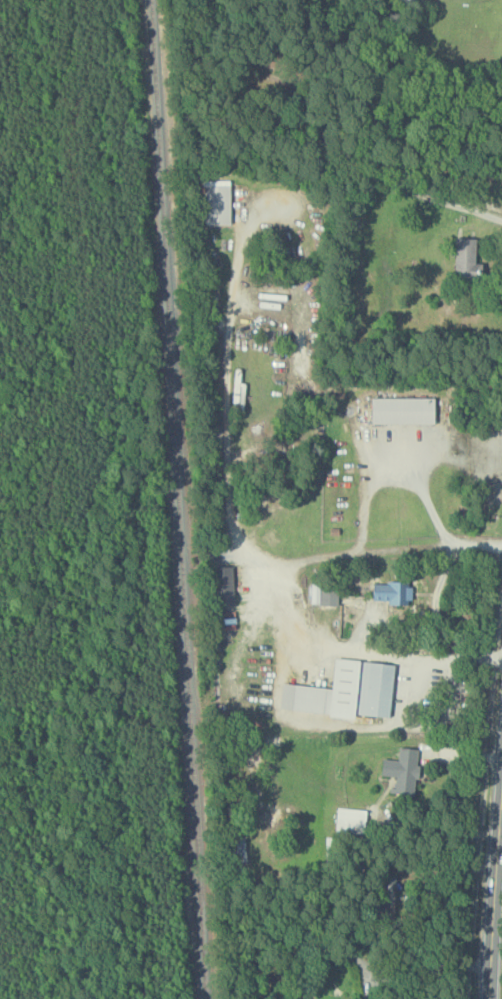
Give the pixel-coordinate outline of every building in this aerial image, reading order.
[(232,185),(207,185),(205,224),(231,225),(232,185)] [(476,239),(455,238),(455,277),(475,278),(476,239)] [(371,423),(434,424),(434,398),(371,397),(371,423)] [(234,604),(233,566),(217,567),(217,605),(234,604)] [(372,582),(372,601),(388,601),(388,605),(410,605),(411,583),(372,582)] [(311,605),(338,604),(338,587),(311,588),(311,605)] [(389,718),(394,664),(334,659),(331,688),(281,684),(279,710),(352,717),(353,715),(389,718)] [(418,749),(398,748),(398,760),(382,759),(381,776),(395,777),(394,794),(416,795),(418,749)] [(336,830),(364,831),(364,808),(336,807),(336,830)] [(247,860),(245,838),(232,839),(234,861),(247,860)]
